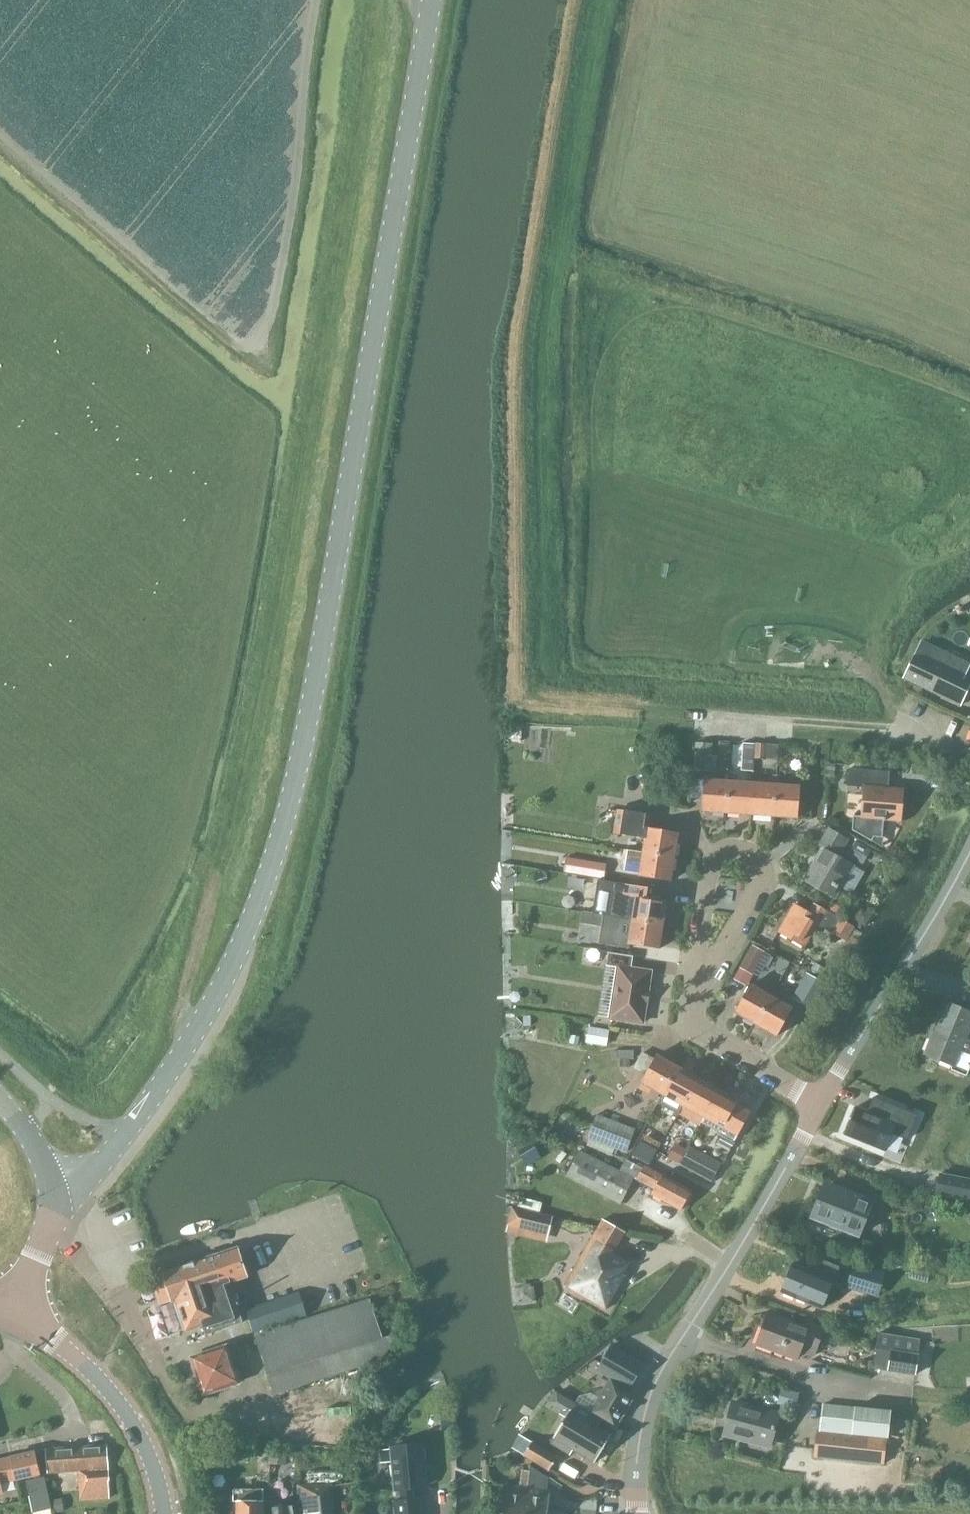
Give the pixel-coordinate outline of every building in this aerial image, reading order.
[(903,678),(961,706),(969,686),(969,678),(966,676),(969,666),(969,665),(942,651),(921,641),(916,652),(903,678)] [(741,770),(753,771),(754,743),(743,742),(741,770)] [(695,743),(693,772),(710,773),(711,756),(712,744),(695,743)] [(755,744),(753,759),(764,760),(765,745),(755,744)] [(865,787),(863,817),(855,816),(853,830),(873,841),(875,836),(883,837),(885,820),(887,820),(887,819),(902,821),(905,794),(889,792),(891,771),(849,768),(848,785),(865,787)] [(702,800),(701,811),(725,813),(727,782),(716,781),(703,780),(702,800)] [(727,782),(725,813),(749,814),(751,784),(727,782)] [(751,784),(749,814),(773,816),(775,785),(751,784)] [(775,785),(773,816),(797,818),(799,787),(775,785)] [(617,810),(613,834),(645,839),(643,852),(674,857),(678,833),(650,829),(652,816),(617,810)] [(829,827),(819,844),(823,846),(805,879),(836,896),(854,863),(839,855),(849,838),(829,827)] [(855,842),(847,857),(861,865),(870,850),(855,842)] [(643,852),(639,876),(670,881),(674,857),(643,852)] [(606,864),(567,857),(564,871),(604,878),(606,864)] [(610,903),(608,916),(663,925),(667,901),(663,900),(665,890),(614,882),(610,903)] [(831,902),(826,911),(833,914),(837,916),(841,907),(831,902)] [(795,905),(780,933),(805,947),(817,925),(833,934),(841,919),(837,916),(833,914),(826,911),(814,904),(809,913),(795,905)] [(608,916),(606,928),(617,930),(616,940),(628,942),(628,943),(659,949),(663,925),(608,916)] [(841,919),(833,934),(848,942),(856,927),(841,919)] [(582,946),(604,950),(605,935),(585,931),(582,946)] [(740,967),(752,974),(765,951),(752,944),(740,967)] [(618,968),(610,1018),(642,1023),(646,1003),(647,1003),(649,992),(647,992),(651,972),(631,969),(633,957),(608,953),(606,966),(618,968)] [(792,997),(812,1009),(826,984),(806,972),(792,997)] [(771,995),(750,983),(735,1009),(757,1021),(771,995)] [(793,1007),(771,995),(757,1021),(779,1034),(793,1007)] [(928,1055),(955,1065),(960,1052),(969,1056),(969,1041),(965,1039),(969,1026),(969,1012),(949,1004),(928,1055)] [(609,1028),(589,1025),(586,1040),(606,1043),(609,1028)] [(617,1051),(611,1052),(613,1061),(618,1060),(634,1060),(634,1051),(617,1051)] [(642,1083),(639,1089),(649,1095),(652,1089),(663,1095),(678,1067),(657,1055),(655,1059),(646,1075),(642,1083)] [(683,1106),(699,1078),(678,1067),(663,1095),(683,1106)] [(704,1118),(720,1090),(699,1078),(683,1106),(704,1118)] [(704,1118),(725,1130),(741,1101),(720,1090),(704,1118)] [(846,1134),(885,1151),(903,1110),(889,1104),(885,1113),(880,1111),(877,1115),(857,1107),(846,1134)] [(588,1138),(586,1145),(612,1155),(614,1148),(626,1152),(635,1129),(597,1114),(588,1138)] [(639,1142),(631,1156),(648,1166),(656,1152),(639,1142)] [(672,1145),(665,1158),(679,1165),(686,1152),(672,1145)] [(686,1152),(679,1165),(711,1182),(721,1164),(688,1147),(686,1152)] [(566,1176),(620,1204),(633,1178),(619,1171),(579,1151),(566,1176)] [(625,1160),(619,1171),(633,1178),(635,1180),(641,1169),(625,1160)] [(635,1180),(654,1190),(651,1195),(680,1210),(691,1190),(644,1165),(641,1169),(635,1180)] [(936,1193),(969,1200),(969,1180),(940,1174),(936,1193)] [(812,1216),(859,1235),(873,1199),(850,1190),(846,1196),(824,1187),(812,1216)] [(511,1208),(507,1225),(549,1235),(553,1218),(511,1208)] [(564,1285),(602,1307),(606,1309),(625,1275),(623,1274),(629,1262),(613,1253),(625,1232),(602,1219),(564,1285)] [(205,1335),(243,1322),(230,1282),(248,1275),(239,1247),(164,1272),(183,1332),(202,1326),(205,1335)] [(782,1290),(820,1307),(839,1266),(824,1259),(818,1272),(795,1261),(782,1290)] [(853,1264),(846,1287),(861,1292),(868,1268),(853,1264)] [(301,1293),(256,1307),(248,1309),(255,1333),(308,1317),(301,1293)] [(383,1298),(256,1340),(274,1395),(385,1358),(395,1335),(383,1298)] [(768,1314),(757,1345),(796,1360),(801,1347),(814,1352),(823,1329),(810,1324),(807,1329),(768,1314)] [(878,1331),(875,1349),(890,1351),(917,1355),(920,1337),(878,1331)] [(611,1378),(590,1412),(615,1427),(636,1392),(629,1388),(643,1364),(612,1345),(597,1370),(611,1378)] [(236,1384),(224,1347),(190,1358),(202,1395),(236,1384)] [(890,1351),(887,1371),(915,1375),(917,1355),(890,1351)] [(780,1388),(777,1404),(794,1408),(798,1392),(780,1388)] [(724,1433),(769,1445),(778,1413),(732,1401),(727,1418),(728,1419),(724,1433)] [(890,1411),(855,1407),(822,1403),(819,1429),(816,1429),(813,1456),(884,1464),(890,1411)] [(574,1404),(566,1418),(554,1438),(551,1443),(570,1455),(573,1449),(594,1462),(595,1462),(611,1435),(611,1434),(598,1427),(602,1421),(574,1404)] [(517,1451),(549,1470),(557,1457),(525,1438),(517,1451)] [(107,1444),(46,1448),(48,1472),(87,1469),(88,1486),(110,1484),(107,1444)] [(396,1513),(420,1513),(419,1499),(413,1500),(411,1488),(426,1487),(422,1445),(392,1447),(396,1489),(400,1489),(401,1501),(395,1501),(396,1513)] [(34,1452),(11,1457),(16,1480),(30,1477),(38,1475),(40,1474),(34,1452)] [(0,1460),(0,1494),(3,1493),(1,1483),(16,1480),(11,1457),(0,1460)] [(31,1480),(26,1481),(34,1512),(51,1508),(44,1477),(39,1478),(38,1475),(30,1477),(31,1480)] [(529,1482),(525,1513),(547,1513),(550,1491),(536,1489),(537,1483),(529,1482)] [(505,1485),(501,1513),(525,1513),(528,1488),(505,1485)] [(331,1486),(299,1486),(299,1513),(334,1513),(331,1486)] [(62,1499),(53,1500),(55,1513),(64,1512),(62,1499)] [(263,1503),(236,1503),(236,1513),(263,1513),(263,1503)] [(294,1504),(265,1508),(265,1513),(295,1513),(294,1504)]
